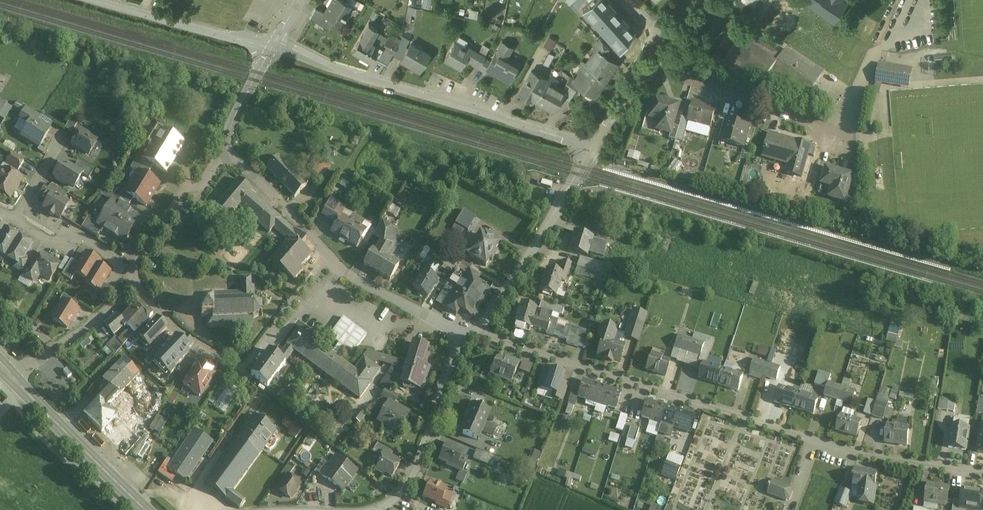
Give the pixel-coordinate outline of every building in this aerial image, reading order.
[(342,0),(332,0),(324,13),(315,8),(310,18),(329,29),(334,20),(339,23),(343,16),(345,17),(346,15),(344,14),(350,4),(345,2),(342,0)] [(417,0),(415,7),(424,8),(425,2),(417,0)] [(588,0),(579,0),(577,2),(585,11),(592,5),(589,2),(588,0)] [(585,11),(590,16),(591,20),(593,23),(597,24),(598,23),(604,31),(611,25),(613,25),(622,18),(620,15),(610,4),(606,0),(597,0),(595,2),(592,5),(585,11)] [(610,4),(620,15),(625,10),(616,0),(614,0),(610,4)] [(802,0),(823,14),(836,23),(848,5),(843,2),(841,0),(803,0),(802,0)] [(455,5),(453,14),(464,16),(464,14),(466,7),(455,5)] [(423,10),(407,7),(404,22),(410,23),(412,15),(422,17),(423,10)] [(378,30),(369,25),(362,36),(352,53),(360,57),(362,55),(371,61),(379,47),(371,42),(378,30)] [(777,55),(733,25),(715,51),(723,57),(736,37),(772,62),(777,55)] [(542,37),(535,32),(531,38),(538,42),(542,37)] [(400,40),(390,34),(388,39),(398,45),(399,45),(400,42),(400,40)] [(543,45),(551,50),(557,40),(549,35),(543,45)] [(404,36),(400,42),(399,45),(405,48),(410,40),(404,36)] [(772,62),(736,37),(723,57),(721,59),(762,87),(769,77),(777,65),(772,62)] [(398,45),(388,39),(382,48),(393,54),(398,45)] [(609,50),(601,41),(595,49),(598,50),(603,53),(606,56),(609,50)] [(491,61),(487,66),(488,67),(503,75),(502,77),(510,82),(519,67),(506,59),(512,48),(503,42),(496,54),(495,53),(491,61)] [(485,58),(465,47),(464,49),(455,43),(445,60),(460,68),(465,61),(468,56),(475,60),(472,64),(479,68),(485,58)] [(485,54),(489,46),(482,43),(479,51),(485,54)] [(405,48),(399,45),(398,45),(393,54),(399,58),(405,48)] [(429,56),(411,45),(401,62),(411,68),(413,64),(421,68),(429,56)] [(393,54),(382,48),(376,59),(383,62),(387,64),(393,54)] [(598,50),(591,59),(594,61),(589,68),(605,79),(614,66),(604,58),(606,56),(603,53),(598,50)] [(822,74),(787,50),(777,65),(769,77),(804,101),(822,74)] [(554,56),(549,53),(543,64),(548,67),(554,56)] [(491,61),(485,58),(479,68),(485,72),(488,67),(487,66),(491,61)] [(897,67),(879,64),(875,82),(881,84),(881,83),(893,85),(893,83),(903,83),(905,75),(895,74),(897,67)] [(576,79),(574,81),(582,86),(594,95),(605,79),(589,68),(585,65),(576,79)] [(532,72),(520,93),(531,99),(533,96),(537,98),(535,101),(547,82),(547,81),(532,72)] [(575,79),(571,76),(570,77),(566,84),(576,91),(577,92),(582,86),(574,81),(576,79),(575,79)] [(552,88),(546,84),(548,82),(547,82),(535,101),(553,111),(564,92),(553,86),(552,88)] [(576,91),(566,84),(564,87),(568,89),(563,98),(569,102),(576,91)] [(679,106),(655,99),(650,118),(663,121),(660,131),(671,134),(673,126),(679,106)] [(26,107),(17,101),(13,107),(23,112),(26,107)] [(716,108),(694,102),(689,119),(688,122),(689,122),(710,128),(716,108)] [(40,116),(26,107),(23,112),(19,118),(29,124),(22,135),(40,146),(49,131),(36,123),(40,116)] [(689,119),(682,117),(679,128),(675,140),(683,143),(686,131),(689,122),(688,122),(689,119)] [(71,118),(65,128),(71,133),(78,122),(71,118)] [(749,126),(726,120),(720,141),(739,147),(743,148),(749,126)] [(710,128),(689,122),(686,131),(707,137),(710,128)] [(171,129),(161,123),(157,128),(168,135),(171,129)] [(679,128),(673,126),(671,134),(669,139),(675,140),(679,128)] [(168,135),(157,128),(147,145),(150,147),(173,161),(184,145),(168,135)] [(97,141),(80,130),(71,144),(88,155),(97,141)] [(810,146),(795,142),(780,138),(780,137),(769,134),(765,150),(766,150),(764,156),(777,160),(778,157),(794,162),(791,174),(801,177),(807,154),(810,146)] [(13,151),(16,145),(6,139),(3,145),(13,151)] [(150,147),(143,158),(142,159),(166,173),(173,161),(150,147)] [(748,149),(743,148),(740,158),(745,160),(748,149)] [(641,154),(629,150),(627,158),(639,161),(641,154)] [(24,160),(12,153),(6,163),(18,171),(24,160)] [(824,154),(820,167),(825,168),(826,168),(829,155),(824,154)] [(298,176),(279,156),(266,168),(286,188),(298,176)] [(319,162),(313,158),(308,164),(314,169),(319,162)] [(681,166),(674,163),(674,159),(671,158),(666,174),(681,178),(683,170),(681,166)] [(93,171),(78,161),(74,169),(82,174),(81,174),(89,179),(93,171)] [(150,170),(134,161),(130,168),(137,172),(138,172),(146,177),(150,170)] [(74,169),(63,162),(54,176),(57,178),(56,179),(64,184),(65,183),(73,188),(81,174),(82,174),(74,169)] [(314,169),(313,171),(322,178),(328,169),(319,162),(314,169)] [(852,175),(826,168),(825,168),(821,184),(825,185),(831,187),(828,197),(845,202),(850,186),(853,175),(852,175)] [(5,169),(0,178),(0,192),(9,198),(21,179),(5,169)] [(146,177),(138,172),(137,172),(131,183),(152,195),(159,185),(146,177)] [(860,175),(853,173),(852,175),(853,175),(850,186),(856,187),(860,175)] [(298,176),(286,188),(294,197),(307,185),(298,176)] [(238,179),(212,209),(227,221),(239,207),(252,192),(252,191),(238,179)] [(152,195),(131,183),(125,193),(133,198),(146,206),(152,195)] [(67,194),(51,184),(47,192),(62,201),(67,194)] [(125,193),(118,188),(114,195),(120,199),(129,205),(133,198),(125,193)] [(47,192),(44,190),(39,197),(47,202),(43,208),(49,212),(48,214),(53,217),(54,215),(60,218),(68,205),(62,201),(47,192)] [(114,195),(104,190),(101,196),(111,202),(112,201),(117,204),(120,199),(114,195)] [(273,227),(282,218),(252,192),(239,207),(269,233),(273,227)] [(331,200),(322,214),(336,222),(344,210),(345,208),(337,204),(336,205),(330,202),(331,200)] [(117,204),(112,201),(111,202),(104,213),(132,229),(139,218),(117,204)] [(354,216),(350,221),(341,215),(344,210),(336,222),(330,232),(356,247),(361,238),(361,237),(359,235),(362,230),(363,229),(360,227),(364,222),(354,216)] [(132,229),(104,213),(98,223),(97,225),(102,228),(124,241),(132,229)] [(480,220),(471,214),(468,219),(477,225),(480,220)] [(98,223),(88,217),(82,227),(97,237),(102,228),(97,225),(98,223)] [(864,221),(854,217),(851,226),(861,230),(864,221)] [(282,218),(273,227),(287,240),(295,231),(294,230),(295,230),(282,218)] [(390,226),(381,221),(373,235),(379,238),(383,240),(390,228),(390,226)] [(371,226),(364,222),(360,227),(363,229),(362,230),(359,235),(361,237),(361,238),(363,239),(371,226)] [(390,228),(383,240),(379,238),(380,244),(376,252),(372,250),(363,265),(390,280),(398,266),(390,261),(390,257),(395,247),(390,228)] [(6,257),(18,238),(5,230),(0,238),(0,254),(6,257)] [(287,240),(285,243),(286,244),(282,248),(281,247),(273,256),(282,264),(279,268),(293,281),(303,270),(301,268),(300,268),(311,256),(300,246),(306,239),(295,230),(294,230),(295,231),(287,240)] [(593,238),(573,232),(568,252),(588,257),(589,253),(603,257),(607,243),(593,240),(593,238)] [(493,240),(484,234),(483,236),(480,234),(467,256),(486,267),(498,245),(492,242),(493,240)] [(31,245),(18,238),(6,257),(18,265),(16,269),(24,257),(31,245)] [(36,264),(31,261),(23,274),(23,273),(22,275),(33,282),(38,273),(49,280),(58,266),(59,264),(43,254),(40,259),(40,260),(38,264),(36,264)] [(99,261),(86,254),(80,265),(75,273),(87,280),(97,265),(99,261)] [(31,261),(24,257),(16,269),(23,273),(23,274),(31,261)] [(605,265),(580,257),(577,267),(607,275),(608,276),(609,271),(604,270),(606,265),(605,265)] [(472,264),(463,259),(460,264),(469,269),(472,264)] [(71,260),(62,275),(71,281),(75,273),(80,265),(71,260)] [(457,268),(460,264),(454,260),(447,271),(454,275),(457,268)] [(430,261),(423,272),(413,289),(427,297),(437,280),(432,277),(438,266),(430,261)] [(562,261),(559,273),(546,269),(539,292),(556,297),(561,281),(565,283),(570,264),(562,261)] [(469,269),(460,264),(457,268),(465,273),(466,274),(469,269)] [(97,265),(87,280),(85,283),(97,291),(98,291),(103,283),(109,272),(97,265)] [(607,275),(577,267),(575,274),(578,275),(605,283),(607,275)] [(465,273),(457,268),(454,275),(436,302),(456,314),(460,307),(472,315),(473,314),(488,291),(464,275),(465,273)] [(251,278),(240,278),(240,291),(243,291),(244,290),(245,291),(244,292),(244,296),(251,296),(252,298),(251,278)] [(758,284),(753,282),(750,293),(755,295),(758,284)] [(117,292),(103,283),(98,291),(97,291),(93,297),(103,303),(110,297),(111,297),(117,292)] [(244,290),(243,291),(240,291),(236,292),(234,291),(235,292),(235,293),(235,298),(234,299),(235,301),(229,301),(229,299),(227,299),(227,302),(221,302),(220,299),(219,299),(219,302),(212,302),(210,301),(208,303),(208,305),(205,305),(200,305),(201,318),(206,318),(211,318),(211,322),(214,320),(220,320),(220,322),(222,322),(222,320),(228,320),(228,322),(230,322),(230,320),(235,319),(236,322),(237,321),(244,321),(245,321),(245,319),(251,319),(252,321),(253,321),(253,319),(259,315),(261,316),(262,315),(260,313),(260,306),(262,305),(261,303),(258,304),(252,301),(252,298),(251,296),(244,296),(244,292),(245,291),(244,290)] [(235,293),(205,294),(205,305),(208,305),(208,303),(210,301),(212,302),(219,302),(219,299),(220,299),(221,302),(227,302),(227,299),(229,299),(229,301),(235,301),(234,299),(235,298),(235,293)] [(78,304),(63,294),(59,300),(63,302),(75,309),(78,304)] [(137,299),(130,306),(132,308),(121,320),(116,316),(105,326),(113,335),(122,328),(124,329),(126,327),(128,329),(134,334),(143,325),(152,315),(137,299)] [(564,308),(541,301),(539,309),(542,310),(559,315),(562,315),(564,308)] [(63,302),(52,320),(67,328),(78,310),(75,309),(63,302)] [(536,308),(521,303),(514,327),(516,329),(529,333),(530,327),(533,317),(534,317),(535,314),(534,314),(536,308)] [(559,315),(542,310),(539,319),(550,322),(547,332),(546,333),(551,335),(568,340),(571,328),(566,326),(565,330),(555,326),(559,315)] [(534,317),(533,317),(530,327),(532,327),(547,332),(550,322),(539,319),(534,317)] [(244,321),(237,321),(236,322),(235,319),(230,320),(230,322),(228,322),(228,320),(222,320),(222,322),(220,322),(220,320),(214,320),(211,322),(206,322),(206,329),(252,328),(252,321),(251,319),(245,319),(245,321),(244,321)] [(148,329),(139,338),(139,339),(149,348),(167,330),(156,320),(148,329)] [(634,321),(630,320),(625,337),(634,340),(637,341),(643,324),(634,321)] [(134,334),(131,338),(136,343),(139,339),(139,338),(148,329),(143,325),(134,334)] [(888,344),(902,344),(902,342),(899,341),(899,325),(889,325),(888,344)] [(613,329),(604,326),(600,328),(598,335),(600,339),(603,340),(598,355),(604,357),(603,359),(612,362),(612,360),(618,362),(623,346),(612,342),(615,333),(613,329)] [(590,333),(571,328),(568,340),(567,343),(585,349),(590,333)] [(128,329),(118,340),(123,346),(131,338),(134,334),(128,329)] [(312,339),(298,329),(286,345),(300,355),(312,339)] [(691,340),(678,335),(674,348),(680,350),(687,352),(691,340)] [(114,337),(106,347),(114,355),(123,346),(118,340),(114,337)] [(161,353),(154,360),(154,361),(170,375),(175,370),(173,369),(188,354),(186,352),(192,346),(186,340),(183,344),(176,337),(161,353)] [(354,370),(312,339),(300,355),(303,357),(359,399),(371,383),(370,383),(380,370),(374,365),(364,357),(354,370)] [(705,344),(691,340),(687,352),(701,356),(705,344)] [(428,347),(413,342),(406,364),(404,369),(402,375),(404,375),(401,384),(422,390),(429,367),(422,365),(428,347)] [(757,354),(767,357),(770,348),(760,345),(757,354)] [(680,350),(674,348),(670,358),(677,360),(680,350)] [(157,349),(144,362),(149,366),(154,361),(154,360),(161,353),(157,349)] [(663,353),(652,349),(650,355),(662,359),(663,353)] [(268,350),(250,374),(267,387),(274,377),(275,375),(277,374),(285,363),(268,350)] [(687,352),(680,350),(677,360),(676,362),(683,364),(687,352)] [(399,362),(368,352),(364,357),(374,365),(377,360),(398,367),(399,362)] [(701,356),(687,352),(683,364),(684,364),(697,368),(701,356)] [(662,359),(650,355),(646,370),(647,370),(665,376),(670,361),(662,359)] [(504,360),(497,358),(493,367),(491,367),(489,371),(491,372),(490,374),(511,383),(519,363),(505,357),(504,360)] [(715,360),(714,359),(712,366),(720,369),(722,362),(715,360)] [(767,363),(754,359),(750,372),(763,376),(767,363)] [(139,374),(124,360),(103,382),(110,388),(118,396),(120,393),(120,394),(136,377),(139,374)] [(533,365),(523,361),(519,370),(529,375),(533,365)] [(198,363),(183,387),(201,398),(216,374),(213,372),(214,370),(213,368),(212,366),(211,365),(208,363),(206,363),(203,363),(201,364),(198,363)] [(781,367),(767,363),(763,376),(776,381),(781,367)] [(712,366),(705,364),(700,379),(719,385),(724,370),(720,369),(712,366)] [(386,371),(390,375),(395,370),(392,366),(386,371)] [(71,375),(67,369),(63,372),(67,378),(71,375)] [(563,375),(545,369),(538,388),(554,393),(558,381),(561,382),(563,375)] [(743,376),(724,370),(719,385),(739,391),(743,376)] [(824,397),(852,403),(855,388),(849,387),(851,380),(838,377),(837,383),(829,381),(831,373),(818,370),(815,384),(826,387),(824,397)] [(379,383),(387,388),(394,378),(386,373),(379,383)] [(561,382),(558,381),(554,393),(552,398),(562,402),(568,385),(561,382)] [(601,387),(582,381),(577,396),(585,399),(584,400),(596,404),(601,387)] [(822,398),(824,387),(817,385),(815,396),(822,398)] [(878,398),(888,400),(891,388),(880,386),(878,398)] [(889,398),(895,400),(900,388),(893,386),(889,398)] [(620,393),(601,387),(596,404),(607,407),(608,406),(615,408),(620,393)] [(798,393),(780,387),(775,402),(794,408),(798,393)] [(127,394),(124,397),(120,394),(120,393),(118,396),(110,388),(86,413),(87,419),(101,432),(102,432),(125,454),(124,454),(125,455),(140,439),(139,439),(145,430),(135,421),(128,413),(137,404),(127,394)] [(554,393),(538,388),(536,396),(551,401),(552,398),(554,393)] [(215,392),(218,399),(224,396),(222,389),(215,392)] [(167,396),(161,390),(157,394),(163,400),(167,396)] [(397,397),(386,392),(386,391),(382,397),(393,403),(397,397)] [(818,400),(798,393),(794,408),(800,410),(808,413),(813,415),(818,400)] [(157,394),(148,404),(149,405),(135,421),(145,430),(146,431),(149,426),(165,402),(163,400),(157,394)] [(171,395),(167,401),(172,404),(176,399),(171,395)] [(863,412),(882,419),(888,402),(876,398),(875,401),(868,398),(863,412)] [(938,409),(954,411),(956,400),(940,398),(938,409)] [(665,407),(646,401),(641,417),(649,419),(648,421),(660,424),(665,407)] [(397,408),(389,403),(378,421),(397,433),(407,416),(396,410),(397,408)] [(476,407),(473,406),(461,433),(470,437),(478,441),(482,432),(493,436),(497,427),(486,423),(490,414),(484,411),(476,407)] [(693,416),(665,407),(660,424),(660,425),(663,426),(671,429),(672,427),(688,432),(693,416)] [(365,415),(359,411),(358,410),(352,418),(359,423),(365,415)] [(208,419),(200,414),(197,418),(204,424),(208,419)] [(627,416),(620,414),(615,429),(622,431),(627,416)] [(861,422),(841,415),(836,431),(856,437),(861,422)] [(254,416),(242,432),(264,449),(276,432),(254,416)] [(302,430),(289,421),(285,426),(288,428),(288,433),(295,439),(302,430)] [(671,429),(663,426),(660,425),(658,433),(663,434),(669,436),(671,429)] [(969,428),(952,425),(949,448),(966,450),(966,447),(969,428)] [(639,429),(631,426),(627,440),(635,442),(635,441),(639,429)] [(910,429),(888,426),(886,442),(907,445),(910,429)] [(242,432),(204,483),(226,499),(232,491),(264,449),(242,432)] [(619,436),(611,434),(608,441),(617,444),(619,436)] [(173,463),(168,469),(176,475),(185,481),(208,448),(194,438),(191,436),(173,463)] [(393,451),(377,442),(372,452),(381,457),(383,452),(390,456),(393,451)] [(457,447),(451,444),(450,447),(446,445),(440,460),(446,462),(448,463),(448,465),(461,471),(466,459),(460,456),(462,452),(456,449),(457,447)] [(509,454),(497,450),(494,449),(491,455),(496,457),(496,455),(507,459),(509,454)] [(528,463),(535,465),(539,452),(532,450),(528,463)] [(494,459),(476,451),(473,458),(492,466),(494,459)] [(390,456),(383,452),(381,457),(379,460),(379,463),(375,470),(383,474),(385,474),(392,477),(399,464),(394,461),(393,458),(390,456)] [(684,458),(669,452),(665,462),(680,468),(684,458)] [(356,471),(334,456),(328,464),(320,475),(332,483),(342,490),(356,471)] [(510,464),(498,459),(495,458),(494,462),(499,464),(499,465),(508,469),(510,464)] [(167,459),(158,472),(172,482),(176,475),(168,469),(173,463),(167,459)] [(328,464),(322,460),(315,471),(320,475),(328,464)] [(289,462),(280,474),(285,478),(286,478),(288,476),(295,466),(289,462)] [(680,468),(665,462),(660,475),(675,481),(680,468)] [(300,472),(305,476),(309,472),(304,467),(300,472)] [(878,473),(860,470),(855,469),(852,487),(861,488),(859,500),(873,502),(878,473)] [(500,472),(497,479),(504,483),(508,476),(500,472)] [(573,475),(566,473),(564,479),(567,480),(571,481),(572,479),(573,475)] [(288,476),(286,478),(285,478),(282,483),(278,489),(290,498),(291,497),(293,496),(296,493),(295,491),(300,484),(288,476)] [(452,492),(440,487),(442,484),(440,482),(438,481),(436,481),(435,484),(430,482),(426,491),(425,492),(422,497),(423,497),(425,499),(426,498),(437,503),(436,505),(445,508),(448,501),(450,501),(454,492),(452,491),(452,492)] [(791,488),(772,481),(771,485),(770,485),(769,490),(768,490),(769,491),(767,494),(786,502),(790,500),(793,492),(791,488)] [(950,488),(928,485),(926,500),(925,501),(947,505),(950,488)] [(982,493),(963,490),(961,501),(960,508),(965,509),(970,509),(980,509),(982,493)] [(245,501),(232,491),(226,499),(239,509),(245,501)] [(961,501),(954,500),(952,509),(965,509),(960,508),(961,501)]
